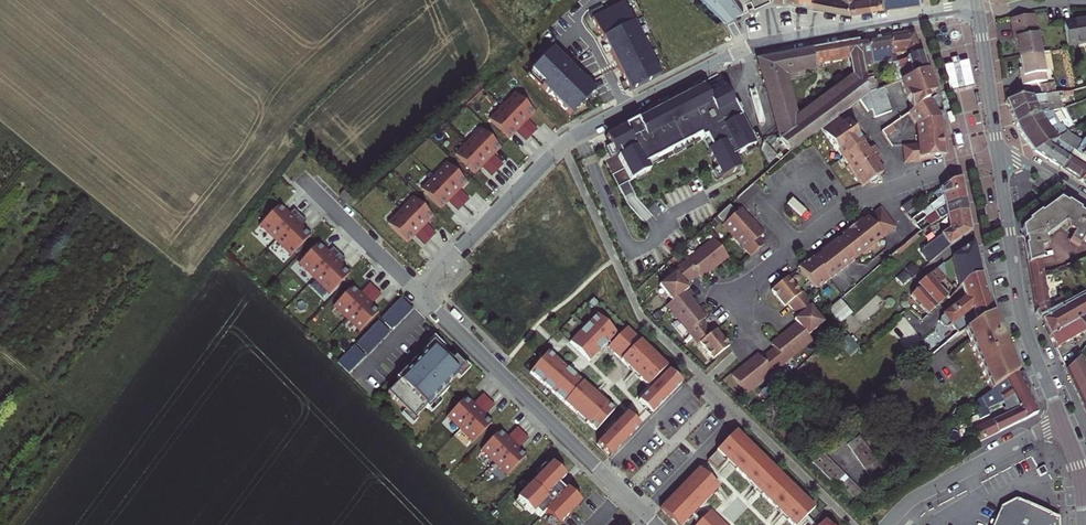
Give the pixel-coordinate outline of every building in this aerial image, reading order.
[(712,0),(707,0),(727,20),(730,18),(712,0)] [(771,0),(712,0),(730,18),(771,0)] [(814,4),(833,8),(853,11),(852,0),(815,0),(814,4)] [(874,8),(873,0),(852,0),(853,11),(864,10),(874,8)] [(663,73),(625,1),(594,18),(631,89),(663,73)] [(1014,43),(1016,42),(1019,58),(1040,54),(1033,15),(1009,20),(1011,31),(1014,43)] [(1064,24),(1068,47),(1085,43),(1085,20),(1078,21),(1064,24)] [(901,54),(903,60),(922,54),(918,42),(914,31),(890,36),(892,59),(892,64),(897,62),(895,55),(901,54)] [(872,62),(892,59),(890,36),(874,38),(859,41),(864,66),(873,65),(872,62)] [(837,117),(859,100),(867,95),(868,93),(876,90),(875,85),(874,80),(874,78),(866,79),(864,66),(859,41),(822,48),(824,62),(837,59),(849,57),(855,83),(797,126),(779,139),(789,153),(821,129),(837,117)] [(573,114),(598,89),(555,46),(532,68),(546,81),(543,84),(573,114)] [(815,64),(824,62),(822,48),(815,49),(812,50),(815,64)] [(794,114),(783,73),(814,67),(815,64),(812,50),(758,61),(776,127),(794,114)] [(1044,72),(1052,70),(1048,52),(1040,54),(1044,72)] [(901,81),(927,69),(925,61),(922,54),(903,60),(897,62),(892,64),(896,83),(901,81)] [(962,54),(940,60),(946,83),(968,77),(962,54)] [(1020,80),(1022,86),(1045,81),(1044,72),(1040,54),(1019,58),(1022,73),(1019,74),(1020,80)] [(737,67),(723,72),(726,80),(740,74),(737,67)] [(924,103),(936,96),(927,69),(901,81),(911,112),(924,103)] [(1040,86),(1042,95),(1046,95),(1056,93),(1054,83),(1040,86)] [(703,87),(606,137),(610,146),(606,148),(611,158),(620,154),(621,156),(618,157),(631,181),(650,171),(647,165),(700,137),(702,141),(706,140),(711,149),(707,151),(721,178),(740,169),(734,157),(755,146),(725,88),(708,97),(703,87)] [(867,95),(869,102),(886,96),(883,88),(876,90),(868,93),(867,95)] [(1062,97),(1071,95),(1070,92),(1056,93),(1046,95),(1047,104),(1063,104),(1062,97)] [(502,106),(504,108),(517,95),(515,93),(502,106)] [(517,95),(504,108),(522,126),(532,135),(537,130),(528,120),(535,113),(517,95)] [(859,100),(867,112),(872,109),(869,102),(867,95),(859,100)] [(1011,113),(1036,104),(1045,104),(1047,104),(1046,95),(1042,95),(1020,97),(1006,101),(1009,108),(1011,113)] [(872,110),(889,104),(886,96),(869,102),(872,109),(872,110)] [(918,145),(920,161),(921,161),(920,159),(944,156),(943,154),(948,154),(946,130),(941,131),(940,123),(945,122),(936,96),(924,103),(911,112),(908,114),(916,127),(918,145)] [(875,118),(891,112),(889,104),(872,110),(875,118)] [(1046,107),(1045,104),(1036,104),(1011,113),(1016,124),(1040,113),(1047,110),(1046,107)] [(491,121),(504,108),(502,106),(490,119),(491,121)] [(532,135),(522,126),(504,108),(491,121),(509,139),(517,131),(527,141),(532,135)] [(1040,113),(1016,124),(1020,132),(1027,142),(1034,152),(1055,140),(1073,151),(1076,153),(1082,143),(1067,134),(1062,124),(1060,125),(1052,111),(1048,112),(1047,110),(1040,113)] [(779,139),(797,126),(794,114),(776,127),(777,132),(779,139)] [(837,151),(843,158),(863,144),(856,134),(859,133),(854,125),(851,127),(847,121),(842,124),(837,117),(821,129),(836,152),(837,151)] [(881,132),(885,138),(896,131),(892,125),(881,132)] [(468,141),(470,143),(483,130),(481,128),(468,141)] [(493,155),(501,148),(483,130),(470,143),(488,161),(498,170),(503,165),(493,155)] [(779,139),(777,132),(763,144),(760,157),(770,169),(789,153),(779,139)] [(1085,139),(1082,143),(1076,153),(1073,151),(1061,168),(1071,174),(1080,181),(1085,175),(1085,159),(1081,156),(1085,153),(1085,138),(1085,139)] [(706,140),(702,141),(707,151),(711,149),(706,140)] [(1055,140),(1034,152),(1047,160),(1061,168),(1073,151),(1055,140)] [(470,143),(468,141),(455,154),(457,156),(470,143)] [(470,143),(457,156),(475,174),(483,166),(493,176),(498,170),(488,161),(470,143)] [(873,147),(870,149),(865,143),(863,144),(843,158),(848,166),(846,168),(851,175),(853,174),(862,187),(883,173),(874,160),(879,156),(873,147)] [(920,161),(918,145),(903,147),(904,163),(920,161)] [(620,154),(611,158),(605,161),(619,187),(631,181),(618,157),(621,156),(620,154)] [(434,176),(436,177),(449,164),(447,163),(434,176)] [(460,190),(467,182),(449,164),(436,177),(454,195),(464,205),(470,199),(460,190)] [(436,177),(434,176),(422,189),(424,190),(436,177)] [(464,205),(454,195),(436,177),(424,190),(442,208),(449,201),(459,210),(464,205)] [(933,195),(937,200),(941,197),(964,189),(962,183),(961,178),(949,183),(933,195)] [(922,212),(926,217),(934,211),(944,206),(966,200),(965,194),(964,189),(941,197),(937,200),(930,206),(922,212)] [(798,191),(795,198),(823,210),(826,203),(798,191)] [(350,199),(343,192),(339,197),(346,203),(350,199)] [(401,210),(403,212),(416,199),(414,197),(401,210)] [(426,224),(434,216),(416,199),(403,212),(421,229),(431,239),(436,234),(426,224)] [(914,209),(917,207),(912,200),(901,207),(906,215),(914,209)] [(934,211),(935,213),(924,219),(929,226),(946,216),(968,211),(967,206),(966,200),(944,206),(934,211)] [(1040,249),(1047,248),(1045,239),(1064,224),(1067,229),(1074,234),(1070,241),(1078,246),(1083,240),(1085,242),(1085,216),(1060,200),(1021,229),(1028,264),(1042,260),(1040,249)] [(278,206),(288,215),(289,214),(280,204),(278,206)] [(807,220),(811,212),(792,204),(788,212),(807,220)] [(278,206),(260,224),(275,240),(299,215),(293,210),(289,214),(288,215),(278,206)] [(723,225),(734,238),(752,222),(746,216),(740,209),(736,213),(729,206),(718,216),(724,224),(723,225)] [(876,244),(883,238),(896,228),(880,208),(868,219),(866,216),(851,228),(871,252),(877,246),(876,244)] [(906,215),(911,220),(916,216),(919,214),(914,209),(906,215)] [(390,225),(403,212),(401,210),(388,223),(390,225)] [(932,253),(936,258),(949,246),(971,231),(970,221),(968,211),(946,216),(949,230),(940,236),(942,238),(933,246),(935,250),(932,253)] [(431,239),(421,229),(403,212),(390,225),(408,242),(416,235),(425,245),(431,239)] [(301,225),(305,221),(299,215),(275,240),(291,255),(309,236),(299,227),(301,225)] [(915,225),(920,221),(916,216),(911,220),(915,225)] [(711,223),(716,228),(721,223),(717,217),(711,223)] [(759,238),(763,234),(752,222),(734,238),(746,250),(745,251),(751,257),(764,244),(759,238)] [(274,241),(275,240),(260,224),(259,226),(274,241)] [(301,225),(299,227),(309,236),(311,235),(301,225)] [(863,257),(871,252),(851,228),(837,239),(839,241),(855,261),(862,255),(863,257)] [(942,238),(940,236),(922,250),(932,261),(936,258),(932,253),(935,250),(933,246),(942,238)] [(680,265),(692,280),(698,275),(701,278),(728,257),(713,239),(680,265)] [(291,255),(275,240),(274,241),(290,256),(291,255)] [(855,261),(839,241),(826,251),(842,271),(855,261)] [(327,254),(328,252),(319,243),(317,244),(327,254)] [(974,243),(952,258),(959,288),(961,285),(968,278),(982,274),(978,258),(974,243)] [(327,254),(317,244),(299,263),(315,278),(338,254),(333,248),(328,252),(327,254)] [(823,286),(842,271),(826,251),(814,261),(812,259),(799,269),(815,289),(821,283),(823,286)] [(344,259),(338,254),(315,278),(330,293),(348,274),(339,265),(340,264),(344,259)] [(1050,303),(1044,274),(1042,260),(1028,264),(1031,285),(1035,305),(1041,320),(1055,313),(1050,303)] [(313,279),(315,278),(299,263),(298,264),(313,279)] [(340,264),(339,265),(348,274),(350,273),(340,264)] [(672,302),(685,292),(683,290),(684,287),(692,280),(680,265),(673,270),(675,273),(659,285),(672,302)] [(910,296),(928,315),(947,296),(938,286),(946,280),(942,265),(917,285),(919,288),(910,296)] [(906,270),(912,276),(916,272),(911,266),(906,270)] [(909,278),(904,272),(896,279),(901,284),(909,278)] [(961,285),(964,293),(984,281),(982,274),(968,278),(961,285)] [(330,293),(315,278),(313,279),(329,295),(330,293)] [(782,302),(786,303),(793,311),(807,299),(802,292),(800,294),(787,278),(771,291),(781,304),(782,302)] [(948,328),(951,325),(957,334),(965,329),(980,319),(993,314),(988,298),(984,281),(964,293),(966,299),(961,302),(960,301),(952,307),(953,308),(941,318),(940,322),(944,327),(948,328)] [(366,299),(353,287),(335,305),(348,318),(366,299)] [(687,333),(692,339),(707,327),(702,321),(706,318),(685,292),(672,302),(667,306),(688,332),(687,333)] [(1068,306),(1055,313),(1041,320),(1046,329),(1050,338),(1085,317),(1085,296),(1068,306)] [(1068,306),(1063,296),(1050,303),(1055,313),(1068,306)] [(379,312),(366,299),(348,318),(361,330),(379,312)] [(807,299),(793,311),(799,318),(798,323),(797,324),(807,336),(823,323),(811,307),(812,305),(807,299)] [(839,323),(851,313),(841,301),(829,311),(839,323)] [(348,318),(335,305),(333,307),(346,319),(348,318)] [(980,319),(965,329),(969,340),(984,328),(989,326),(992,333),(1000,329),(993,314),(980,319)] [(570,343),(574,347),(603,321),(597,315),(570,343)] [(1085,332),(1085,334),(1085,317),(1050,338),(1053,343),(1055,349),(1085,332)] [(361,330),(348,318),(346,319),(359,332),(361,330)] [(574,347),(589,362),(608,343),(610,345),(609,346),(615,352),(613,354),(629,368),(630,367),(641,377),(639,379),(651,390),(638,402),(650,414),(681,383),(665,369),(667,367),(627,328),(618,337),(603,321),(574,347)] [(780,368),(786,363),(785,362),(811,341),(807,336),(797,324),(771,345),(774,348),(768,353),(780,368)] [(969,340),(991,391),(999,385),(1006,380),(1018,373),(1009,351),(1000,329),(992,333),(989,326),(984,328),(969,340)] [(729,347),(719,334),(716,336),(714,336),(707,327),(692,339),(697,346),(700,344),(712,360),(729,347)] [(837,340),(848,353),(856,347),(845,333),(837,340)] [(387,394),(414,420),(426,408),(428,410),(448,389),(446,387),(465,367),(455,357),(451,360),(432,342),(423,351),(426,354),(419,361),(411,369),(408,367),(396,379),(399,382),(387,394)] [(548,352),(532,370),(540,378),(559,361),(548,352)] [(773,373),(780,368),(768,353),(761,358),(758,355),(732,377),(746,394),(773,373)] [(1066,372),(1085,412),(1085,370),(1080,357),(1066,372)] [(411,369),(419,361),(416,359),(408,367),(411,369)] [(586,423),(596,431),(614,410),(602,399),(600,401),(589,391),(591,390),(559,361),(540,378),(532,370),(530,373),(578,416),(580,414),(588,421),(586,423)] [(1006,380),(1009,386),(1021,380),(1018,373),(1006,380)] [(979,442),(1038,413),(1029,397),(1021,380),(1009,386),(1010,386),(1003,391),(999,394),(1001,398),(1009,413),(989,422),(988,421),(982,424),(983,425),(972,430),(979,442)] [(981,399),(986,408),(1001,398),(999,394),(1003,391),(999,385),(991,391),(986,395),(981,399)] [(449,416),(462,429),(480,411),(467,398),(449,416)] [(980,420),(990,415),(986,408),(981,399),(977,402),(978,403),(975,405),(980,414),(977,415),(980,420)] [(462,429),(475,442),(493,423),(480,411),(462,429)] [(609,457),(639,426),(627,414),(597,445),(609,457)] [(460,431),(462,429),(449,416),(447,418),(460,431)] [(475,442),(462,429),(460,431),(473,444),(475,442)] [(483,450),(496,462),(514,444),(501,432),(483,450)] [(707,461),(717,471),(728,459),(737,468),(735,470),(750,484),(752,483),(763,493),(761,495),(776,510),(778,508),(789,519),(787,520),(792,524),(798,524),(815,508),(736,432),(707,461)] [(852,452),(865,443),(860,436),(848,445),(852,452)] [(852,452),(857,458),(869,450),(865,443),(852,452)] [(949,448),(953,455),(961,449),(958,443),(949,448)] [(496,462),(509,475),(527,457),(514,444),(496,462)] [(495,464),(496,462),(483,450),(482,452),(495,464)] [(861,465),(874,457),(869,450),(857,458),(861,465)] [(812,463),(817,468),(827,458),(822,452),(812,463)] [(861,465),(866,471),(878,463),(874,457),(861,465)] [(833,463),(827,458),(817,468),(823,474),(833,463)] [(509,475),(496,462),(495,464),(507,477),(509,475)] [(823,474),(828,479),(838,469),(833,463),(823,474)] [(866,471),(870,478),(883,470),(878,463),(866,471)] [(541,518),(545,513),(558,524),(559,524),(580,503),(566,490),(564,491),(558,485),(565,477),(552,464),(517,500),(532,515),(535,512),(541,518)] [(1037,470),(1041,476),(1048,472),(1045,466),(1037,470)] [(676,524),(683,524),(687,521),(685,519),(696,508),(697,510),(712,495),(711,493),(717,487),(699,469),(660,509),(676,524)] [(828,479),(834,484),(844,474),(838,469),(828,479)] [(870,478),(875,485),(887,477),(883,470),(870,478)] [(834,484),(839,490),(849,479),(844,474),(834,484)] [(839,490),(844,495),(854,485),(849,479),(839,490)] [(844,495),(850,500),(860,490),(854,485),(844,495)] [(860,490),(850,500),(855,506),(865,495),(860,490)] [(1000,500),(1003,506),(1012,501),(1010,496),(1000,500)] [(1025,504),(1048,514),(1050,508),(1028,499),(1025,504)] [(1059,518),(1048,514),(1025,504),(1015,500),(1012,501),(1003,506),(1001,507),(993,524),(1059,524),(1059,518)] [(696,524),(725,524),(716,516),(714,518),(709,513),(696,524)]
